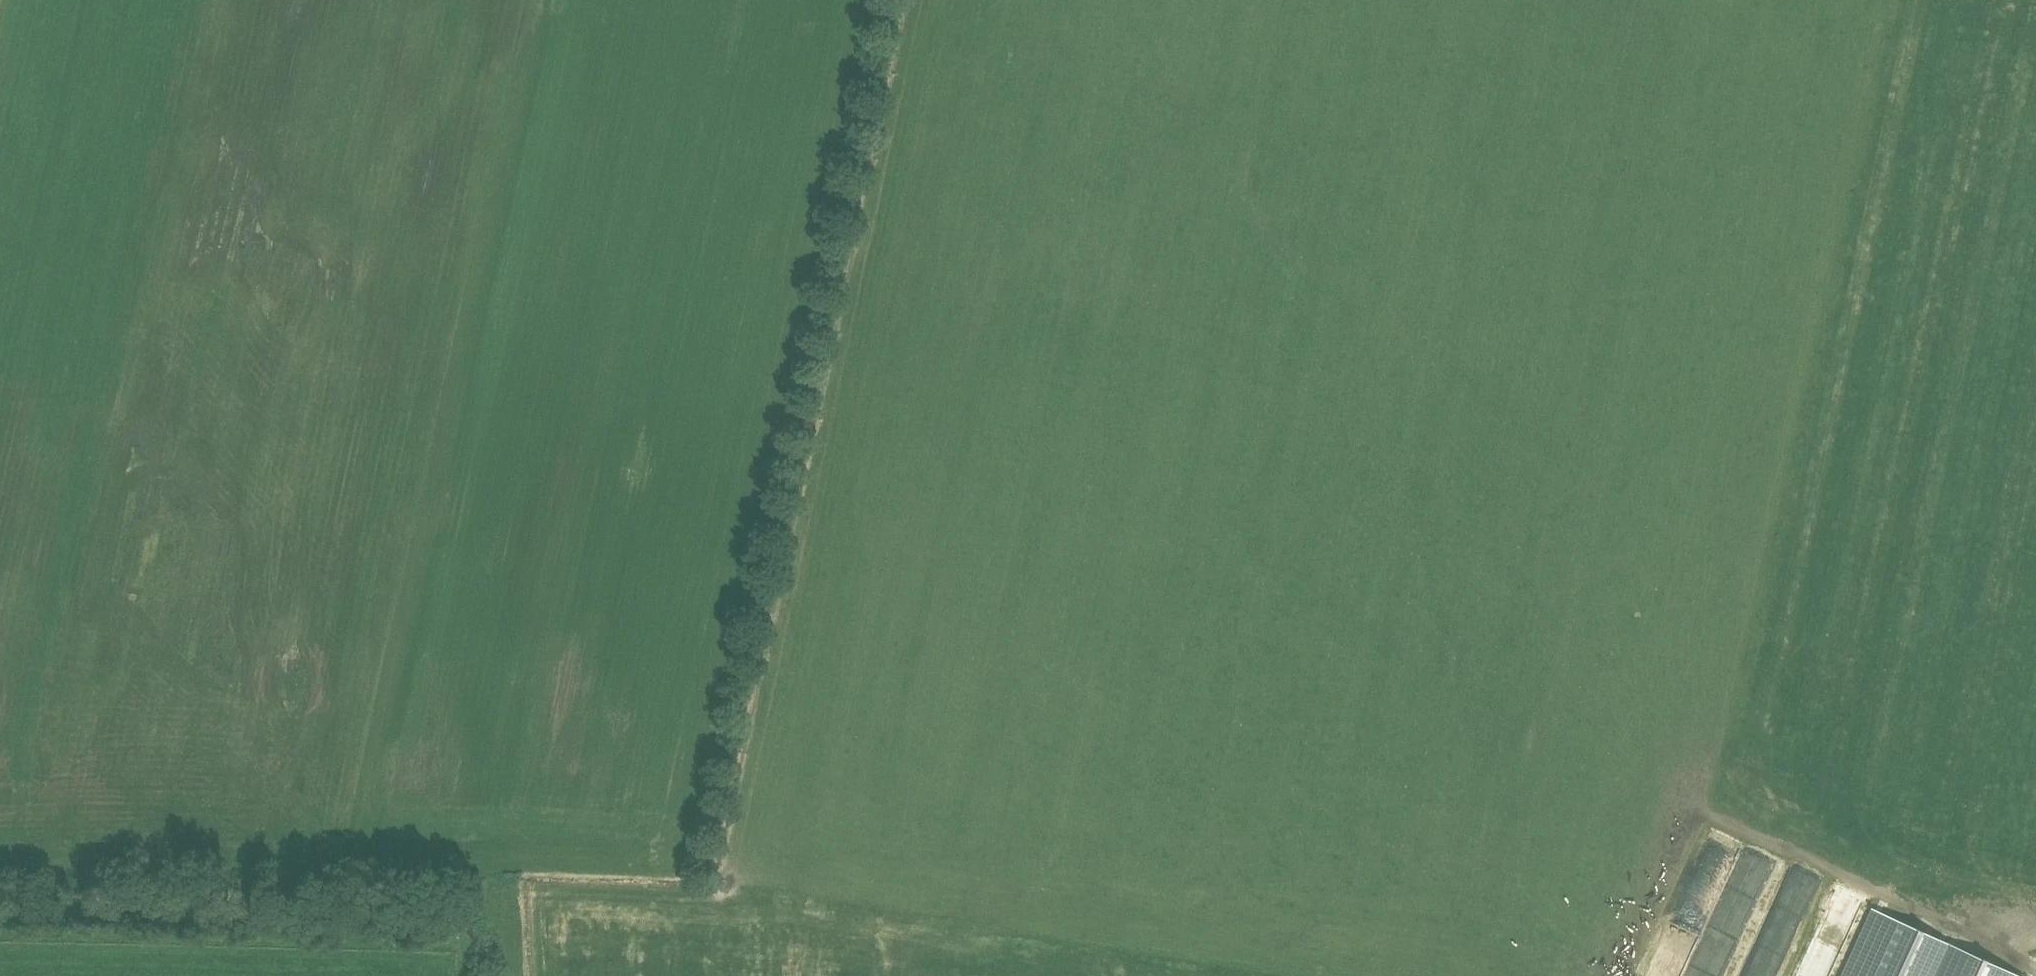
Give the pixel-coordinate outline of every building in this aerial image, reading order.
[(1875,911),(1845,975),(2014,975),(1875,911)]
